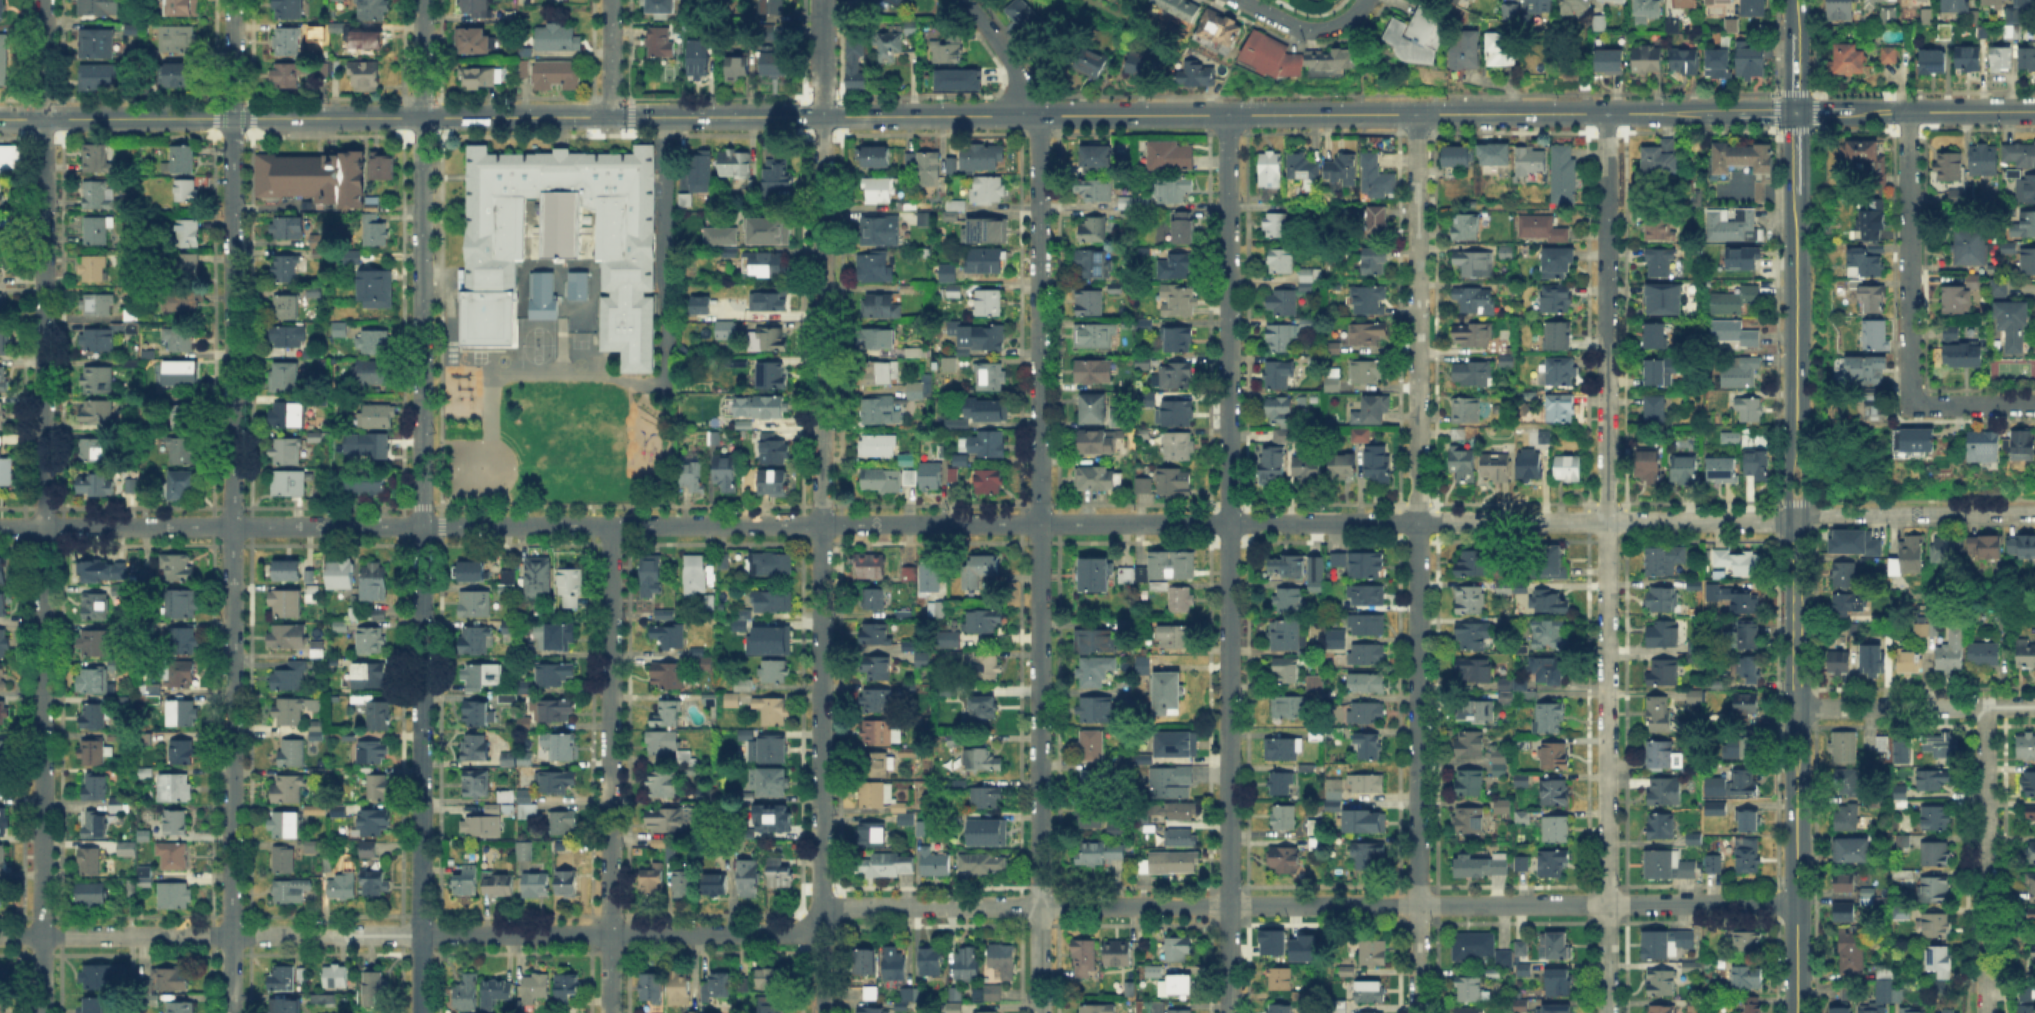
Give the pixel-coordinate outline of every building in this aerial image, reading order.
[(78,16),(79,0),(120,0),(120,17),(78,16)] [(167,17),(167,0),(200,0),(200,17),(167,17)] [(274,20),(274,0),(302,0),(302,21),(274,20)] [(357,22),(357,0),(387,0),(387,22),(357,22)] [(464,12),(464,0),(489,0),(488,13),(485,13),(485,19),(474,19),(474,12),(464,12)] [(641,7),(646,7),(646,10),(675,11),(675,0),(641,0),(641,7)] [(760,14),(760,0),(784,0),(784,14),(760,14)] [(1008,10),(1020,0),(1024,0),(1041,21),(1028,33),(1008,10)] [(1155,1),(1156,0),(1189,0),(1188,2),(1202,9),(1195,24),(1155,1)] [(1526,2),(1526,0),(1554,0),(1554,13),(1531,13),(1531,2),(1526,2)] [(1563,12),(1563,0),(1592,0),(1592,12),(1563,12)] [(1634,17),(1634,0),(1666,0),(1666,2),(1660,2),(1660,18),(1634,17)] [(1677,8),(1677,0),(1697,0),(1697,8),(1677,8)] [(1741,18),(1741,0),(1768,0),(1768,18),(1741,18)] [(1827,20),(1827,0),(1854,0),(1854,21),(1827,20)] [(1866,9),(1866,0),(1889,0),(1889,4),(1875,4),(1875,9),(1866,9)] [(1943,12),(1943,0),(1967,0),(1967,2),(1969,2),(1969,13),(1943,12)] [(2003,0),(2008,0),(2008,8),(1981,8),(1981,0),(2003,0)] [(1502,17),(1502,3),(1519,3),(1519,17),(1502,17)] [(2005,22),(2015,23),(2016,6),(2005,5),(2005,22)] [(1881,27),(1881,6),(1894,6),(1894,27),(1881,27)] [(1396,12),(1413,20),(1418,8),(1439,19),(1435,29),(1446,34),(1435,60),(1421,62),(1410,62),(1403,59),(1400,56),(1394,43),(1383,37),(1396,12)] [(1971,21),(1971,8),(1980,8),(1980,21),(1971,21)] [(1920,25),(1920,9),(1931,9),(1931,25),(1920,25)] [(1211,10),(1243,26),(1234,46),(1218,39),(1215,44),(1217,45),(1216,48),(1197,40),(1211,10)] [(1596,31),(1596,15),(1609,15),(1609,31),(1596,31)] [(1664,33),(1664,19),(1680,19),(1680,33),(1664,33)] [(1726,34),(1726,21),(1740,21),(1740,34),(1726,34)] [(763,38),(763,22),(778,23),(778,39),(763,38)] [(311,32),(312,23),(326,23),(326,32),(311,32)] [(329,31),(329,23),(345,23),(345,31),(329,31)] [(125,35),(125,24),(142,24),(142,35),(125,35)] [(905,34),(905,24),(916,24),(916,34),(905,34)] [(1975,40),(1975,25),(1986,25),(1986,41),(1975,40)] [(2006,39),(2006,25),(2019,25),(2019,39),(2006,39)] [(584,39),(583,52),(554,51),(536,51),(535,51),(536,26),(575,27),(575,39),(584,39)] [(1939,37),(1939,26),(1952,26),(1952,37),(1939,37)] [(161,53),(161,28),(195,29),(195,53),(161,53)] [(669,28),(669,42),(675,42),(675,57),(649,57),(649,28),(669,28)] [(275,53),(275,29),(302,29),(302,53),(275,53)] [(1255,30),(1293,48),(1289,53),(1306,54),(1307,76),(1282,76),(1243,56),(1255,30)] [(114,32),(114,60),(81,60),(81,31),(114,32)] [(351,31),(388,31),(388,56),(356,56),(356,59),(351,59),(351,31)] [(487,32),(487,40),(496,40),(496,53),(463,53),(463,32),(487,32)] [(1488,69),(1488,32),(1518,32),(1518,65),(1511,65),(1511,69),(1488,69)] [(894,63),(880,62),(880,34),(904,34),(904,53),(894,53),(894,63)] [(1449,49),(1450,46),(1457,34),(1482,35),(1482,69),(1450,69),(1449,49)] [(742,49),(742,36),(755,36),(755,49),(742,49)] [(962,44),(962,63),(934,63),(934,50),(932,50),(932,41),(939,41),(939,44),(946,44),(946,36),(962,36),(962,44)] [(847,38),(865,39),(865,57),(860,57),(860,73),(868,73),(867,89),(846,89),(847,38)] [(709,43),(708,81),(688,81),(689,43),(709,43)] [(1311,70),(1310,52),(1334,50),(1333,46),(1338,43),(1342,46),(1344,47),(1348,47),(1352,46),(1355,48),(1355,49),(1358,49),(1358,67),(1311,70)] [(1857,43),(1857,52),(1865,52),(1865,74),(1835,74),(1835,43),(1857,43)] [(1087,49),(1107,60),(1096,79),(1076,68),(1067,63),(1079,44),(1087,49)] [(1633,73),(1633,44),(1662,44),(1662,73),(1633,73)] [(517,55),(517,46),(531,46),(531,55),(517,55)] [(1881,64),(1882,46),(1901,46),(1901,63),(1897,63),(1897,64),(1881,64)] [(1592,73),(1592,47),(1622,48),(1621,73),(1592,73)] [(1737,76),(1738,47),(1766,47),(1766,76),(1737,76)] [(2030,47),(2034,47),(2034,70),(2020,70),(2020,49),(2030,49),(2030,47)] [(1122,68),(1128,48),(1141,54),(1142,50),(1143,49),(1154,53),(1144,79),(1125,73),(1127,69),(1122,68)] [(1956,48),(1981,48),(1981,72),(1956,72),(1956,48)] [(1706,71),(1706,49),(1731,50),(1731,71),(1706,71)] [(1698,70),(1698,76),(1681,76),(1681,70),(1670,70),(1671,50),(1698,50),(1698,70)] [(1991,50),(2010,50),(2009,72),(1990,71),(1991,50)] [(762,77),(762,51),(788,52),(788,77),(762,77)] [(1921,53),(1945,53),(1945,76),(1921,76),(1921,53)] [(739,58),(739,54),(746,54),(746,84),(728,84),(728,58),(739,58)] [(519,75),(519,59),(529,59),(529,75),(519,75)] [(354,64),(380,64),(380,95),(353,95),(354,64)] [(578,64),(577,79),(582,79),(582,90),(533,89),(534,64),(578,64)] [(1181,83),(1182,70),(1185,71),(1185,64),(1201,66),(1200,70),(1208,70),(1207,85),(1200,84),(1199,87),(1185,86),(1186,84),(1181,83)] [(271,83),(271,67),(305,67),(305,78),(298,78),(298,89),(277,89),(277,83),(271,83)] [(82,95),(83,68),(116,68),(116,95),(82,95)] [(193,68),(193,89),(164,88),(164,68),(193,68)] [(933,68),(979,68),(979,89),(933,89),(933,68)] [(458,70),(495,70),(495,89),(458,89),(458,70)] [(146,92),(146,78),(156,78),(155,92),(146,92)] [(1675,136),(1675,148),(1678,148),(1678,172),(1643,172),(1644,148),(1660,148),(1660,136),(1675,136)] [(1877,153),(1885,153),(1885,172),(1887,172),(1887,183),(1870,183),(1870,163),(1845,162),(1845,152),(1845,141),(1877,141),(1877,153)] [(485,152),(552,152),(552,147),(566,147),(566,153),(634,153),(634,142),(652,142),(652,288),(642,288),(642,296),(652,296),(652,372),(619,372),(619,350),(598,350),(598,294),(608,294),(608,290),(599,289),(599,260),(593,260),(593,211),(578,203),(579,258),(538,258),(537,197),(523,197),(523,259),(515,259),(515,345),(460,346),(460,290),(465,290),(464,142),(485,142),(485,152)] [(1730,143),(1730,146),(1759,146),(1759,144),(1774,144),(1774,181),(1772,181),(1772,183),(1766,183),(1766,202),(1756,202),(1756,170),(1729,170),(1729,180),(1713,180),(1713,145),(1715,145),(1715,143),(1730,143)] [(1081,168),(1081,144),(1112,144),(1112,169),(1081,168)] [(1178,144),(1178,145),(1194,145),(1194,169),(1147,169),(1147,145),(1149,145),(1149,144),(1178,144)] [(1510,157),(1510,166),(1485,166),(1485,157),(1479,157),(1479,144),(1510,144),(1510,157)] [(1572,144),(1572,160),(1577,160),(1577,204),(1552,204),(1552,144),(1572,144)] [(2003,144),(2034,144),(2034,169),(2016,169),(2016,162),(2003,162),(2003,144)] [(15,178),(0,178),(0,146),(15,146),(15,178)] [(82,172),(82,147),(108,147),(108,172),(82,172)] [(196,174),(163,174),(163,166),(172,166),(172,147),(196,147),(196,174)] [(1471,148),(1471,172),(1445,172),(1445,147),(1471,148)] [(1528,173),(1517,173),(1517,147),(1544,148),(1544,169),(1528,169),(1528,173)] [(1970,173),(1970,147),(1997,147),(1997,173),(1970,173)] [(862,168),(862,148),(890,148),(889,169),(862,168)] [(361,150),(362,206),(337,206),(337,203),(313,203),(313,195),(254,195),(253,152),(274,152),(274,155),(323,155),(323,150),(361,150)] [(368,178),(368,150),(375,150),(375,153),(391,153),(391,178),(368,178)] [(1259,185),(1259,150),(1280,150),(1280,185),(1259,185)] [(961,171),(961,151),(997,152),(997,172),(961,171)] [(920,193),(906,193),(906,152),(940,152),(940,189),(920,189),(920,193)] [(1307,152),(1307,160),(1320,160),(1320,179),(1289,179),(1289,152),(1307,152)] [(720,177),(720,153),(751,154),(751,177),(720,177)] [(1353,153),(1352,162),(1356,162),(1356,180),(1325,180),(1325,162),(1334,162),(1334,158),(1339,158),(1339,153),(1353,153)] [(1362,192),(1362,154),(1380,154),(1380,170),(1387,170),(1387,175),(1396,175),(1396,193),(1386,192),(1386,197),(1369,197),(1369,192),(1362,192)] [(711,187),(711,193),(693,193),(693,187),(689,187),(689,156),(711,156),(711,187)] [(1938,156),(1962,156),(1962,181),(1938,181),(1938,156)] [(948,173),(948,158),(959,158),(959,173),(948,173)] [(785,170),(784,177),(790,177),(790,188),(764,188),(764,170),(766,170),(766,162),(785,162),(785,170)] [(2006,180),(2006,170),(2020,170),(2020,180),(2006,180)] [(1183,204),(1154,203),(1154,178),(1194,178),(1193,192),(1187,192),(1187,198),(1183,198),(1183,204)] [(2026,178),(2034,178),(2034,205),(2026,205),(2026,178)] [(748,192),(748,179),(756,179),(756,192),(748,192)] [(891,189),(891,203),(867,203),(867,189),(863,189),(863,179),(891,179),(891,189)] [(969,203),(969,179),(1005,179),(1005,203),(969,203)] [(1113,179),(1112,203),(1086,203),(1086,200),(1082,200),(1082,192),(1075,192),(1075,179),(1113,179)] [(177,202),(177,181),(197,181),(197,203),(177,202)] [(107,183),(107,190),(114,190),(114,209),(85,209),(85,182),(107,183)] [(1264,197),(1264,185),(1279,186),(1279,197),(1264,197)] [(1946,201),(1946,187),(1963,188),(1963,201),(1946,201)] [(1691,205),(1691,189),(1702,189),(1702,205),(1691,205)] [(364,210),(363,195),(376,195),(377,209),(364,210)] [(677,208),(677,195),(693,195),(693,208),(677,208)] [(1119,210),(1119,198),(1135,198),(1135,210),(1119,210)] [(1862,241),(1858,240),(1858,212),(1862,212),(1862,203),(1882,203),(1882,225),(1876,225),(1876,241),(1862,241)] [(2005,212),(2005,204),(2014,204),(2014,212),(2005,212)] [(1369,232),(1369,207),(1387,207),(1387,232),(1369,232)] [(1727,209),(1727,223),(1734,223),(1734,210),(1754,210),(1754,228),(1763,228),(1763,242),(1708,241),(1708,209),(1727,209)] [(967,217),(967,222),(952,222),(952,211),(967,211),(967,217)] [(918,225),(918,213),(930,214),(930,225),(918,225)] [(1669,222),(1669,229),(1678,229),(1678,240),(1669,240),(1669,241),(1646,241),(1646,213),(1669,213),(1669,222)] [(1176,214),(1194,214),(1194,242),(1176,242),(1176,214)] [(1263,238),(1263,214),(1291,214),(1291,238),(1263,238)] [(2021,214),(2034,214),(2034,237),(2021,237),(2021,214)] [(1519,236),(1519,215),(1549,215),(1549,237),(1519,236)] [(1479,216),(1479,240),(1454,240),(1454,216),(1479,216)] [(767,218),(767,221),(790,221),(790,241),(753,241),(753,217),(767,218)] [(966,244),(967,217),(1003,218),(1003,244),(966,244)] [(1088,242),(1080,242),(1080,223),(1088,223),(1088,217),(1106,218),(1106,242),(1088,242)] [(273,239),(273,218),(305,219),(305,239),(273,239)] [(379,218),(379,224),(388,224),(388,247),(366,247),(366,218),(379,218)] [(862,218),(899,218),(899,247),(862,247),(862,218)] [(107,246),(85,246),(85,220),(113,220),(113,227),(107,227),(107,246)] [(180,245),(180,223),(198,223),(198,245),(180,245)] [(734,242),(734,225),(701,225),(701,242),(734,242)] [(1551,244),(1551,231),(1568,231),(1568,244),(1551,244)] [(1955,231),(1988,231),(1987,266),(1954,266),(1955,231)] [(310,245),(310,233),(326,233),(326,245),(310,245)] [(2003,250),(2003,242),(2013,242),(2013,250),(2003,250)] [(1864,279),(1854,279),(1854,255),(1865,255),(1865,254),(1866,244),(1885,244),(1884,255),(1882,255),(1882,279),(1864,279)] [(1755,264),(1755,268),(1728,268),(1728,246),(1755,246),(1755,264)] [(311,258),(311,248),(327,248),(327,258),(311,258)] [(724,257),(724,249),(738,249),(738,257),(724,257)] [(1518,259),(1518,249),(1530,249),(1530,259),(1518,259)] [(1566,279),(1542,279),(1542,249),(1575,250),(1575,264),(1570,264),(1570,272),(1566,272),(1566,279)] [(342,263),(342,250),(357,250),(357,263),(342,263)] [(1385,275),(1363,275),(1363,250),(1389,250),(1389,265),(1385,265),(1385,275)] [(1499,261),(1499,250),(1512,250),(1512,261),(1499,261)] [(2021,250),(2034,251),(2034,275),(2020,275),(2021,250)] [(969,274),(970,251),(1003,251),(1003,274),(969,274)] [(1672,261),(1672,278),(1649,277),(1649,260),(1646,260),(1646,251),(1676,251),(1676,261),(1672,261)] [(889,283),(856,283),(856,254),(874,254),(874,252),(889,252),(889,283)] [(1107,265),(1106,278),(1081,278),(1081,265),(1074,265),(1075,252),(1107,252),(1107,265)] [(1269,252),(1292,252),(1292,274),(1269,274),(1269,252)] [(744,277),(744,253),(783,253),(782,277),(744,277)] [(1461,266),(1453,266),(1453,253),(1490,253),(1490,279),(1461,279),(1461,266)] [(1193,279),(1159,279),(1160,261),(1170,261),(1170,254),(1193,254),(1193,279)] [(177,281),(177,256),(196,256),(196,281),(177,281)] [(105,273),(105,283),(85,283),(85,273),(79,273),(79,258),(105,258),(105,273)] [(276,261),(300,261),(300,278),(295,278),(295,285),(276,284),(276,261)] [(940,280),(940,264),(956,264),(956,280),(940,280)] [(1990,272),(1990,264),(1998,264),(1998,272),(1990,272)] [(1312,284),(1300,284),(1300,267),(1312,267),(1312,284)] [(585,270),(585,298),(566,298),(566,270),(585,270)] [(359,307),(359,271),(394,271),(394,307),(359,307)] [(555,295),(554,316),(527,316),(528,271),(551,271),(551,295),(555,295)] [(1964,286),(1964,274),(1981,274),(1981,286),(1964,286)] [(1990,279),(2009,279),(2009,298),(1989,298),(1990,279)] [(309,282),(322,282),(322,300),(309,299),(309,282)] [(1108,292),(1108,282),(1123,282),(1123,292),(1108,292)] [(900,292),(900,284),(916,284),(916,293),(900,292)] [(947,297),(947,285),(962,285),(962,297),(947,297)] [(1498,296),(1498,286),(1510,286),(1510,296),(1498,296)] [(1570,286),(1570,314),(1543,313),(1543,301),(1538,301),(1538,292),(1543,292),(1544,286),(1570,286)] [(1943,316),(1943,286),(1972,286),(1972,317),(1943,316)] [(1195,287),(1195,317),(1162,317),(1162,287),(1195,287)] [(1670,297),(1670,312),(1651,312),(1651,297),(1646,297),(1646,287),(1677,287),(1677,297),(1670,297)] [(1885,302),(1885,314),(1865,314),(1865,302),(1859,302),(1859,287),(1886,287),(1886,295),(1885,295),(1885,302)] [(1380,300),(1380,305),(1384,305),(1384,314),(1352,314),(1352,288),(1385,288),(1385,300),(1380,300)] [(1758,288),(1758,303),(1743,303),(1743,316),(1713,316),(1713,299),(1740,299),(1740,288),(1758,288)] [(1297,308),(1297,317),(1274,317),(1274,308),(1267,308),(1267,297),(1274,297),(1274,290),(1297,290),(1297,308)] [(1454,296),(1454,290),(1490,290),(1490,313),(1458,313),(1458,296),(1454,296)] [(747,291),(746,309),(783,309),(784,291),(747,291)] [(1002,291),(1002,317),(976,317),(976,291),(1002,291)] [(1076,317),(1076,292),(1102,292),(1102,317),(1076,317)] [(707,295),(688,295),(688,313),(707,313),(707,295)] [(867,319),(867,295),(893,295),(893,319),(867,319)] [(266,321),(266,296),(298,297),(298,321),(266,321)] [(83,297),(113,297),(113,317),(83,316),(83,297)] [(159,314),(159,298),(197,298),(197,314),(159,314)] [(2009,332),(1998,332),(1998,304),(2028,304),(2028,333),(2025,333),(2025,352),(2009,352),(2009,332)] [(126,324),(126,314),(136,314),(136,324),(126,324)] [(1299,331),(1299,319),(1313,319),(1313,331),(1299,331)] [(1137,332),(1137,320),(1154,320),(1154,332),(1137,332)] [(1547,351),(1547,321),(1571,322),(1571,351),(1547,351)] [(718,322),(734,322),(734,340),(718,340),(718,322)] [(1743,322),(1743,331),(1760,331),(1760,348),(1742,348),(1742,341),(1714,340),(1714,322),(1743,322)] [(1863,350),(1863,322),(1888,322),(1888,350),(1863,350)] [(333,335),(333,323),(346,323),(346,335),(333,335)] [(1004,351),(972,351),(972,328),(990,328),(990,323),(1004,323),(1004,351)] [(1268,323),(1289,323),(1289,350),(1268,350),(1268,323)] [(1115,326),(1115,350),(1074,349),(1074,325),(1115,326)] [(1645,349),(1645,325),(1665,325),(1665,350),(1645,349)] [(1943,339),(1943,325),(1960,325),(1960,339),(1943,339)] [(116,336),(116,326),(137,326),(137,336),(116,336)] [(1378,345),(1349,345),(1349,326),(1387,326),(1387,336),(1378,336),(1378,345)] [(1454,343),(1454,327),(1491,327),(1491,348),(1462,348),(1462,343),(1454,343)] [(302,328),(302,331),(307,331),(307,343),(302,343),(302,349),(270,349),(270,328),(302,328)] [(1194,328),(1194,353),(1158,352),(1158,328),(1194,328)] [(193,343),(193,352),(170,352),(170,343),(162,343),(162,329),(193,329),(193,343)] [(786,330),(786,350),(787,350),(787,353),(749,352),(749,330),(786,330)] [(852,350),(852,330),(895,330),(895,350),(852,350)] [(84,350),(84,332),(113,332),(113,350),(84,350)] [(390,332),(390,356),(363,356),(363,350),(356,350),(356,339),(363,339),(363,332),(390,332)] [(1327,353),(1327,340),(1341,340),(1341,353),(1327,353)] [(1944,367),(1944,344),(1983,344),(1983,367),(1944,367)] [(306,364),(306,352),(318,352),(318,364),(306,364)] [(1359,355),(1359,361),(1385,361),(1385,375),(1379,375),(1379,384),(1351,384),(1352,355),(1359,355)] [(1756,387),(1721,387),(1721,367),(1734,367),(1734,355),(1760,355),(1760,369),(1756,369),(1756,387)] [(734,367),(734,356),(748,357),(748,367),(734,367)] [(943,371),(943,356),(956,356),(956,371),(943,371)] [(1499,368),(1499,356),(1514,356),(1514,368),(1499,368)] [(1883,377),(1883,385),(1854,385),(1854,377),(1848,377),(1848,357),(1889,357),(1889,368),(1885,368),(1885,377),(1883,377)] [(1136,370),(1136,358),(1151,358),(1151,371),(1136,370)] [(1572,359),(1572,369),(1577,369),(1577,378),(1572,378),(1572,385),(1542,384),(1542,359),(1572,359)] [(163,360),(198,360),(198,389),(163,389),(163,360)] [(1076,385),(1076,360),(1112,361),(1112,385),(1076,385)] [(1266,390),(1266,361),(1294,361),(1294,390),(1266,390)] [(1673,374),(1673,385),(1648,385),(1648,378),(1646,378),(1646,361),(1678,361),(1678,374),(1673,374)] [(355,384),(355,363),(392,363),(392,384),(355,384)] [(896,363),(896,380),(893,380),(893,386),(863,386),(863,363),(896,363)] [(1193,364),(1193,390),(1169,389),(1169,386),(1159,386),(1160,367),(1169,368),(1169,363),(1193,364)] [(272,393),(272,364),(296,364),(296,393),(272,393)] [(1454,364),(1491,365),(1490,386),(1454,386),(1454,364)] [(759,365),(785,365),(785,391),(759,391),(759,365)] [(977,365),(1005,365),(1005,392),(977,392),(977,365)] [(1330,388),(1330,367),(1339,368),(1339,388),(1330,388)] [(301,377),(302,368),(311,368),(311,377),(301,377)] [(114,369),(114,394),(84,394),(84,369),(114,369)] [(907,400),(907,382),(924,382),(924,400),(907,400)] [(1867,390),(1885,390),(1886,398),(1882,398),(1882,414),(1868,414),(1867,390)] [(1106,396),(1106,424),(1082,424),(1082,396),(1106,396)] [(1143,408),(1143,396),(1156,396),(1156,408),(1143,408)] [(1384,424),(1363,424),(1363,396),(1392,396),(1391,412),(1384,412),(1384,424)] [(1646,423),(1646,396),(1666,397),(1666,423),(1646,423)] [(1479,397),(1479,424),(1453,424),(1453,397),(1479,397)] [(1546,423),(1546,397),(1574,397),(1574,423),(1546,423)] [(750,407),(755,407),(755,399),(783,399),(783,418),(750,418),(750,407)] [(864,424),(864,399),(894,399),(894,424),(864,424)] [(1289,412),(1289,425),(1272,425),(1272,412),(1267,412),(1267,399),(1292,399),(1292,412),(1289,412)] [(1761,400),(1761,422),(1739,422),(1739,411),(1735,411),(1735,399),(1761,400)] [(973,421),(973,402),(1011,402),(1011,421),(973,421)] [(1162,428),(1162,402),(1194,402),(1193,428),(1162,428)] [(83,426),(83,403),(113,403),(113,426),(83,426)] [(273,429),(273,404),(306,404),(306,429),(273,429)] [(361,429),(361,407),(393,408),(393,429),(361,429)] [(195,408),(195,426),(187,426),(187,432),(172,432),(172,408),(195,408)] [(1112,427),(1113,408),(1123,408),(1123,427),(1112,427)] [(1352,424),(1352,411),(1362,411),(1363,424),(1352,424)] [(941,428),(941,417),(965,417),(965,428),(941,428)] [(737,429),(737,419),(753,420),(753,429),(737,429)] [(711,445),(711,427),(721,427),(721,445),(711,445)] [(1274,444),(1274,428),(1296,428),(1296,444),(1274,444)] [(1351,441),(1351,428),(1369,428),(1369,441),(1351,441)] [(1547,429),(1533,429),(1533,448),(1547,447),(1547,429)] [(1913,432),(1913,429),(1934,429),(1934,451),(1925,451),(1925,458),(1896,458),(1896,432),(1913,432)] [(1965,429),(1965,460),(1996,459),(1996,429),(1965,429)] [(1108,455),(1081,455),(1081,430),(1124,431),(1124,440),(1116,440),(1116,455),(1108,455)] [(1135,441),(1135,430),(1150,430),(1150,441),(1135,441)] [(1722,442),(1722,433),(1741,433),(1741,430),(1759,430),(1759,446),(1741,446),(1741,442),(1722,442)] [(1002,432),(1002,441),(1007,441),(1007,456),(978,456),(978,452),(967,452),(967,439),(978,439),(978,432),(1002,432)] [(2012,432),(2034,432),(2034,461),(2012,461),(2012,432)] [(895,455),(895,458),(880,458),(880,455),(856,454),(856,444),(863,444),(863,434),(895,434),(895,455)] [(1194,434),(1194,462),(1162,462),(1162,434),(1194,434)] [(323,436),(323,444),(309,444),(309,436),(323,436)] [(369,460),(369,437),(389,437),(389,460),(369,460)] [(761,437),(790,437),(790,464),(760,464),(761,437)] [(2,492),(0,492),(0,438),(1,438),(1,446),(1,459),(16,459),(16,488),(2,488),(2,492)] [(170,440),(195,440),(195,466),(170,466),(170,440)] [(81,441),(105,441),(105,465),(81,464),(81,441)] [(301,441),(301,467),(275,466),(275,458),(267,458),(267,449),(276,449),(276,441),(301,441)] [(1385,445),(1385,456),(1389,456),(1389,477),(1385,477),(1365,477),(1365,445),(1385,445)] [(1458,448),(1458,453),(1474,453),(1474,484),(1458,484),(1458,473),(1450,473),(1450,448),(1458,448)] [(1284,449),(1284,481),(1274,481),(1274,483),(1262,483),(1262,449),(1284,449)] [(1541,449),(1541,469),(1544,469),(1544,480),(1541,480),(1541,482),(1519,482),(1519,449),(1541,449)] [(1642,479),(1642,470),(1637,470),(1637,450),(1659,450),(1659,471),(1658,471),(1658,484),(1646,484),(1646,479),(1642,479)] [(899,464),(899,452),(915,452),(915,464),(899,464)] [(1744,478),(1744,452),(1768,452),(1768,478),(1744,478)] [(953,466),(953,453),(970,453),(970,466),(953,466)] [(1510,454),(1510,479),(1482,479),(1483,454),(1510,454)] [(1578,480),(1578,485),(1567,484),(1567,480),(1556,479),(1556,455),(1582,455),(1582,480),(1578,480)] [(1331,456),(1355,456),(1355,480),(1331,480),(1331,456)] [(1312,478),(1312,485),(1302,485),(1303,478),(1294,478),(1294,457),(1322,457),(1322,478),(1312,478)] [(1692,479),(1692,485),(1685,485),(1679,485),(1679,479),(1673,479),(1673,457),(1695,457),(1695,478),(1692,479)] [(715,484),(715,459),(736,459),(736,493),(721,493),(721,484),(715,484)] [(1710,459),(1735,459),(1735,483),(1718,483),(1718,480),(1710,480),(1710,459)] [(707,487),(707,495),(690,495),(690,486),(681,486),(681,463),(707,464),(707,487)] [(940,465),(940,491),(921,491),(921,465),(940,465)] [(859,489),(898,489),(898,467),(859,467),(859,489)] [(947,481),(947,467),(959,467),(959,481),(947,481)] [(900,468),(900,483),(913,484),(914,468),(900,468)] [(1115,469),(1115,491),(1081,491),(1081,485),(1075,485),(1076,469),(1115,469)] [(1158,496),(1159,469),(1192,469),(1192,496),(1158,496)] [(976,494),(976,471),(1005,471),(1005,498),(994,498),(994,495),(976,494)] [(761,473),(786,473),(786,496),(761,495),(761,473)] [(170,497),(170,474),(194,475),(193,498),(170,497)] [(274,496),(274,474),(306,474),(306,496),(274,496)] [(347,474),(386,474),(386,496),(347,496),(347,474)] [(78,478),(111,478),(111,497),(78,497),(78,478)] [(1152,480),(1152,494),(1136,494),(1137,480),(1152,480)] [(138,482),(138,494),(127,494),(127,482),(138,482)] [(1869,527),(1869,536),(1880,536),(1879,554),(1828,554),(1828,527),(1869,527)] [(1903,575),(1892,575),(1892,559),(1899,559),(1899,540),(1905,540),(1905,534),(1922,534),(1922,574),(1903,574),(1903,575)] [(2022,535),(2034,535),(2034,559),(2022,559),(2022,556),(2008,556),(2008,538),(2022,538),(2022,535)] [(1935,563),(1930,563),(1931,549),(1935,549),(1935,537),(1964,537),(1964,563),(1935,563)] [(1971,538),(2001,538),(2001,558),(1971,557),(1971,538)] [(1564,544),(1564,563),(1569,563),(1569,577),(1531,577),(1531,544),(1564,544)] [(1667,576),(1646,576),(1647,548),(1688,549),(1688,565),(1675,565),(1675,576),(1667,576)] [(1149,580),(1149,550),(1196,550),(1195,580),(1149,580)] [(1492,550),(1492,577),(1457,577),(1457,550),(1492,550)] [(1730,551),(1730,555),(1740,555),(1740,551),(1757,552),(1757,555),(1759,555),(1759,576),(1734,576),(1734,569),(1713,569),(1713,551),(1730,551)] [(717,568),(717,553),(729,553),(729,568),(717,568)] [(1332,567),(1332,554),(1382,554),(1382,579),(1349,579),(1349,567),(1332,567)] [(684,595),(684,555),(708,555),(707,595),(684,595)] [(858,555),(884,555),(884,579),(858,579),(858,555)] [(640,595),(640,556),(662,557),(662,592),(654,592),(654,595),(640,595)] [(749,576),(749,556),(793,556),(793,577),(749,576)] [(1110,556),(1110,564),(1115,564),(1115,576),(1110,576),(1110,592),(1082,592),(1082,556),(1110,556)] [(163,580),(163,557),(191,557),(190,580),(163,580)] [(980,591),(964,591),(964,557),(999,557),(999,577),(980,576),(980,591)] [(525,595),(525,558),(550,558),(550,595),(525,595)] [(1271,558),(1305,558),(1305,577),(1271,577),(1271,558)] [(78,569),(88,569),(88,559),(126,559),(125,578),(107,578),(107,586),(78,586),(78,569)] [(1325,559),(1325,581),(1309,581),(1310,559),(1325,559)] [(352,560),(352,591),(329,591),(329,560),(352,560)] [(301,563),(301,582),(276,582),(276,562),(301,563)] [(1856,563),(1856,587),(1833,587),(1833,563),(1856,563)] [(484,565),(484,582),(460,581),(460,565),(484,565)] [(388,590),(388,597),(380,596),(380,590),(365,590),(365,566),(388,566),(388,590)] [(920,592),(920,566),(941,566),(940,592),(920,592)] [(1120,585),(1120,566),(1134,566),(1134,585),(1120,585)] [(1138,582),(1138,566),(1148,566),(1147,582),(1138,582)] [(902,588),(902,568),(918,568),(918,588),(902,588)] [(305,581),(305,569),(315,569),(315,581),(305,581)] [(503,581),(503,570),(515,570),(515,581),(503,581)] [(579,596),(579,609),(563,609),(563,596),(560,596),(560,570),(583,570),(583,596),(579,596)] [(140,582),(140,572),(152,572),(152,582),(140,582)] [(1496,596),(1496,580),(1512,580),(1512,596),(1496,596)] [(1514,594),(1514,582),(1528,582),(1528,594),(1514,594)] [(499,595),(499,583),(514,583),(514,595),(499,595)] [(1150,591),(1150,583),(1167,583),(1167,592),(1150,591)] [(305,602),(305,585),(320,585),(320,602),(305,602)] [(1191,586),(1191,595),(1195,595),(1195,608),(1191,608),(1191,612),(1170,612),(1170,586),(1191,586)] [(1385,597),(1385,607),(1351,607),(1351,597),(1348,597),(1348,586),(1385,586),(1385,597)] [(1675,586),(1675,592),(1679,592),(1679,606),(1675,606),(1675,613),(1651,613),(1651,607),(1647,607),(1647,592),(1651,592),(1651,586),(1675,586)] [(1722,586),(1722,590),(1732,590),(1732,592),(1752,592),(1752,598),(1759,598),(1759,610),(1752,610),(1752,611),(1732,611),(1732,602),(1722,602),(1710,602),(1710,586),(1722,586)] [(1485,588),(1485,614),(1457,614),(1457,588),(1485,588)] [(126,589),(126,597),(114,597),(114,589),(126,589)] [(1550,590),(1550,592),(1562,592),(1562,613),(1550,613),(1535,613),(1536,608),(1529,608),(1529,597),(1536,597),(1536,590),(1550,590)] [(884,591),(884,610),(865,610),(865,591),(884,591)] [(194,592),(194,598),(199,598),(199,613),(194,613),(194,619),(169,619),(169,592),(194,592)] [(793,592),(792,613),(754,613),(754,592),(793,592)] [(1305,592),(1305,612),(1277,612),(1277,592),(1305,592)] [(301,593),(301,619),(271,619),(271,593),(301,593)] [(490,593),(490,618),(460,618),(460,593),(490,593)] [(1850,620),(1833,620),(1833,594),(1865,594),(1865,612),(1850,612),(1850,620)] [(84,595),(109,595),(109,621),(83,621),(84,595)] [(704,606),(704,595),(713,595),(713,606),(704,606)] [(349,621),(349,600),(357,600),(357,621),(349,621)] [(928,617),(928,602),(945,602),(945,617),(928,617)] [(529,612),(529,604),(537,604),(537,612),(529,612)] [(655,620),(655,609),(674,609),(674,620),(655,620)] [(738,620),(738,611),(751,611),(751,620),(738,620)] [(996,634),(967,634),(967,612),(1003,612),(1003,626),(996,626),(996,634)] [(387,613),(387,622),(374,622),(374,613),(387,613)] [(1386,627),(1385,638),(1376,638),(1376,635),(1352,635),(1352,626),(1348,626),(1348,616),(1386,616),(1386,627)] [(1532,649),(1532,623),(1547,623),(1547,618),(1566,618),(1566,631),(1570,631),(1570,649),(1552,649),(1552,645),(1543,645),(1543,649),(1532,649)] [(1849,635),(1850,620),(1858,620),(1858,635),(1849,635)] [(1270,651),(1270,621),(1301,621),(1301,651),(1270,651)] [(1677,621),(1677,624),(1678,624),(1678,628),(1679,628),(1679,644),(1677,644),(1677,649),(1647,648),(1647,627),(1655,627),(1655,621),(1677,621)] [(112,622),(128,622),(128,630),(112,630),(112,622)] [(502,635),(502,622),(512,622),(512,635),(502,635)] [(737,632),(738,622),(752,622),(752,632),(737,632)] [(1916,635),(1916,623),(1928,623),(1928,635),(1916,635)] [(1457,640),(1457,624),(1490,624),(1490,642),(1485,642),(1485,650),(1460,650),(1460,640),(1457,640)] [(1741,649),(1742,624),(1759,624),(1759,649),(1741,649)] [(863,625),(890,625),(890,646),(863,646),(863,625)] [(565,626),(565,629),(574,629),(574,645),(565,645),(565,651),(546,650),(546,644),(538,644),(538,631),(546,631),(546,626),(565,626)] [(167,653),(167,627),(198,628),(198,653),(167,653)] [(270,627),(307,627),(307,650),(270,650),(270,627)] [(685,640),(685,648),(662,648),(662,640),(652,640),(652,628),(685,628),(685,640)] [(781,628),(781,629),(785,629),(785,652),(756,652),(756,629),(778,629),(778,628),(781,628)] [(1160,640),(1160,628),(1188,628),(1188,649),(1163,649),(1163,640),(1160,640)] [(1963,628),(1963,650),(1964,650),(1964,669),(1936,669),(1936,650),(1942,650),(1942,645),(1949,645),(1949,628),(1963,628)] [(359,654),(359,629),(383,629),(383,654),(359,654)] [(462,630),(492,630),(492,656),(462,656),(462,630)] [(8,660),(0,660),(0,632),(8,632),(8,660)] [(1116,632),(1115,654),(1077,653),(1077,632),(1116,632)] [(112,633),(112,657),(79,656),(79,633),(112,633)] [(1326,646),(1326,633),(1339,633),(1339,646),(1326,646)] [(935,648),(935,634),(960,634),(960,648),(935,648)] [(2029,645),(2034,645),(2034,666),(2015,666),(2015,661),(2015,637),(2029,637),(2029,645)] [(1688,651),(1688,638),(1699,638),(1699,651),(1688,651)] [(902,652),(902,640),(916,640),(916,652),(902,652)] [(1515,655),(1515,644),(1529,644),(1529,655),(1515,655)] [(1384,645),(1384,666),(1350,666),(1350,645),(1384,645)] [(1997,662),(1997,667),(1977,667),(1977,662),(1968,662),(1968,645),(2000,645),(2000,662),(1997,662)] [(529,646),(529,661),(520,661),(520,646),(529,646)] [(699,657),(691,657),(691,646),(704,646),(704,657),(699,657)] [(324,649),(324,659),(312,659),(312,649),(324,649)] [(1897,674),(1897,651),(1922,651),(1922,675),(1897,674)] [(946,664),(946,653),(963,653),(963,664),(946,664)] [(1862,653),(1884,653),(1885,674),(1863,674),(1862,653)] [(1830,654),(1850,654),(1850,674),(1830,673),(1830,654)] [(916,667),(916,655),(930,656),(929,667),(916,667)] [(1136,675),(1136,657),(1152,657),(1152,675),(1136,675)] [(1563,674),(1563,684),(1563,688),(1548,688),(1548,684),(1536,684),(1536,674),(1534,674),(1534,657),(1563,657),(1563,674)] [(712,670),(699,669),(699,658),(712,658),(712,670)] [(865,668),(865,658),(890,658),(889,681),(869,681),(870,668),(865,668)] [(974,684),(974,658),(998,658),(997,667),(1000,667),(1000,676),(997,676),(997,685),(974,684)] [(1298,673),(1298,683),(1281,683),(1281,673),(1274,673),(1274,659),(1298,659),(1298,673)] [(1079,667),(1081,667),(1081,660),(1103,660),(1103,689),(1081,689),(1081,677),(1079,677),(1079,667)] [(1491,661),(1491,681),(1459,681),(1459,671),(1457,671),(1457,660),(1491,661)] [(1653,672),(1654,661),(1677,661),(1677,686),(1648,686),(1648,672),(1653,672)] [(1758,678),(1758,685),(1748,685),(1748,678),(1741,678),(1741,662),(1744,662),(1744,661),(1758,661),(1758,678)] [(759,676),(759,668),(763,668),(763,662),(787,662),(787,667),(791,667),(791,677),(787,677),(787,684),(763,684),(763,676),(759,676)] [(108,670),(108,663),(121,663),(121,672),(111,672),(110,695),(76,694),(76,670),(108,670)] [(193,663),(193,689),(168,689),(168,663),(193,663)] [(290,672),(290,663),(307,663),(306,693),(274,692),(274,672),(290,672)] [(352,688),(352,665),(386,665),(386,688),(352,688)] [(561,687),(537,687),(537,665),(574,665),(574,678),(568,678),(568,685),(561,685),(561,687)] [(653,686),(653,665),(683,665),(683,690),(659,690),(659,686),(653,686)] [(462,682),(462,667),(501,667),(501,686),(482,686),(482,693),(466,693),(466,682),(462,682)] [(1170,716),(1155,716),(1155,672),(1181,672),(1181,707),(1170,707),(1170,716)] [(1350,675),(1382,676),(1382,693),(1350,693),(1350,675)] [(1498,688),(1498,676),(1513,676),(1513,688),(1498,688)] [(1307,691),(1307,679),(1326,679),(1326,691),(1307,691)] [(1713,688),(1713,680),(1725,680),(1725,688),(1713,688)] [(518,694),(518,683),(528,683),(528,697),(519,697),(519,706),(499,705),(499,694),(518,694)] [(904,692),(904,683),(915,683),(915,692),(904,692)] [(144,702),(144,687),(160,687),(160,702),(144,702)] [(878,714),(878,717),(866,717),(866,714),(863,714),(864,690),(894,690),(894,714),(878,714)] [(703,706),(703,693),(714,693),(714,706),(703,706)] [(1498,707),(1498,693),(1513,693),(1513,707),(1498,707)] [(1688,706),(1688,693),(1703,693),(1703,706),(1688,706)] [(725,710),(725,694),(740,694),(740,710),(725,710)] [(369,704),(351,704),(351,695),(369,695),(369,704)] [(1735,713),(1735,695),(1759,695),(1759,713),(1735,713)] [(786,710),(786,728),(763,728),(763,710),(752,710),(752,698),(786,698),(786,710)] [(997,698),(997,705),(999,705),(999,712),(997,712),(997,718),(970,718),(970,698),(997,698)] [(1078,713),(1078,705),(1082,705),(1082,698),(1114,698),(1114,724),(1082,723),(1082,713),(1078,713)] [(1311,698),(1311,719),(1274,719),(1274,698),(1311,698)] [(1650,698),(1669,698),(1669,712),(1672,712),(1672,731),(1650,731),(1650,698)] [(118,699),(129,699),(129,707),(118,707),(118,699)] [(277,701),(304,701),(304,726),(277,726),(277,701)] [(565,722),(537,722),(537,701),(575,701),(575,714),(565,714),(565,722)] [(1490,713),(1490,722),(1468,722),(1468,721),(1458,721),(1458,709),(1468,709),(1468,701),(1494,702),(1494,713),(1490,713)] [(1562,702),(1562,705),(1565,705),(1565,719),(1561,719),(1561,734),(1537,734),(1537,702),(1562,702)] [(196,703),(196,728),(170,728),(170,703),(196,703)] [(660,714),(660,703),(679,703),(679,728),(652,728),(652,714),(660,714)] [(1385,703),(1385,726),(1350,726),(1350,703),(1385,703)] [(7,725),(0,725),(0,704),(8,704),(7,725)] [(368,704),(390,704),(390,732),(368,732),(368,704)] [(489,704),(489,712),(495,712),(495,727),(465,727),(465,704),(489,704)] [(108,706),(108,730),(85,730),(85,706),(108,706)] [(513,726),(518,726),(518,716),(529,716),(529,734),(513,733),(513,726)] [(320,739),(320,720),(307,719),(307,739),(320,739)] [(894,722),(894,725),(900,725),(900,742),(894,742),(894,746),(863,746),(863,737),(861,737),(861,730),(863,730),(863,722),(894,722)] [(1939,733),(1919,733),(1919,749),(1931,749),(1931,755),(1956,756),(1956,734),(1947,733),(1947,729),(1939,729),(1939,733)] [(739,741),(739,730),(755,731),(755,741),(739,741)] [(1310,739),(1310,730),(1323,730),(1323,739),(1310,739)] [(1080,748),(1080,731),(1104,731),(1103,761),(1083,761),(1083,748),(1080,748)] [(1857,731),(1857,764),(1834,764),(1834,752),(1828,752),(1828,742),(1834,742),(1834,731),(1857,731)] [(679,743),(679,755),(649,755),(649,743),(647,743),(647,732),(679,733),(679,743)] [(1182,732),(1182,733),(1190,733),(1191,755),(1157,755),(1157,733),(1172,733),(1172,732),(1182,732)] [(2034,732),(2034,736),(2034,762),(2026,762),(2026,759),(2018,759),(2018,736),(2026,736),(2026,732),(2034,732)] [(1457,740),(1463,740),(1463,733),(1483,733),(1483,757),(1457,757),(1457,740)] [(125,735),(125,743),(110,743),(110,734),(125,735)] [(550,750),(542,750),(542,735),(576,736),(576,761),(550,761),(550,750)] [(1878,751),(1878,735),(1889,735),(1889,755),(1882,755),(1882,751),(1878,751)] [(1381,736),(1380,760),(1359,760),(1359,736),(1381,736)] [(1741,759),(1741,736),(1757,736),(1757,759),(1741,759)] [(488,737),(488,762),(464,762),(464,737),(488,737)] [(765,754),(766,738),(788,738),(788,765),(760,765),(760,754),(765,754)] [(1909,738),(1891,738),(1891,761),(1908,762),(1909,738)] [(1301,739),(1300,761),(1265,761),(1266,739),(1301,739)] [(1518,750),(1518,741),(1533,741),(1533,751),(1518,750)] [(305,743),(305,768),(283,768),(283,765),(278,765),(278,757),(283,757),(283,742),(305,743)] [(1675,742),(1675,770),(1649,770),(1649,742),(1675,742)] [(79,764),(80,743),(103,743),(103,764),(79,764)] [(173,743),(197,743),(197,765),(172,765),(173,743)] [(358,766),(358,743),(384,743),(384,766),(358,766)] [(1569,744),(1568,769),(1543,769),(1543,744),(1569,744)] [(680,764),(680,749),(692,749),(692,764),(680,764)] [(971,769),(971,749),(994,749),(994,758),(1003,758),(1003,769),(971,769)] [(900,759),(900,750),(915,750),(915,759),(900,759)] [(498,764),(513,764),(512,751),(498,751),(498,764)] [(1492,762),(1492,751),(1508,752),(1507,762),(1492,762)] [(888,753),(888,757),(896,757),(896,772),(888,772),(888,779),(865,779),(865,753),(888,753)] [(1152,755),(1152,763),(1136,763),(1136,755),(1152,755)] [(502,756),(527,756),(527,767),(502,767),(502,756)] [(1300,771),(1300,763),(1312,763),(1312,771),(1300,771)] [(687,776),(687,766),(701,766),(701,776),(687,776)] [(1493,778),(1493,766),(1507,766),(1507,778),(1493,778)] [(1151,789),(1151,769),(1193,769),(1193,785),(1190,785),(1190,799),(1154,799),(1154,789),(1151,789)] [(1859,786),(1859,797),(1845,797),(1845,795),(1839,795),(1839,786),(1834,786),(1834,770),(1859,770),(1859,786)] [(153,771),(153,780),(143,780),(143,771),(153,771)] [(788,798),(764,798),(764,786),(765,786),(765,771),(788,771),(788,798)] [(1082,798),(1082,790),(1080,790),(1080,783),(1082,783),(1082,771),(1106,771),(1106,798),(1082,798)] [(1457,798),(1457,771),(1484,771),(1484,798),(1457,798)] [(1754,771),(1754,778),(1759,778),(1759,795),(1754,795),(1754,797),(1731,797),(1731,771),(1754,771)] [(2025,771),(2034,771),(2034,798),(2025,798),(2025,791),(2022,789),(2022,786),(2022,782),(2021,782),(2022,777),(2025,776),(2025,771)] [(567,795),(567,797),(560,797),(560,795),(541,795),(541,772),(577,772),(577,785),(569,785),(569,795),(567,795)] [(1918,788),(1918,772),(1951,772),(1951,782),(1944,782),(1944,785),(1940,785),(1940,789),(1918,788)] [(465,773),(491,773),(491,799),(465,799),(465,773)] [(80,799),(80,774),(106,775),(106,799),(80,799)] [(674,774),(674,779),(681,779),(681,795),(674,795),(674,800),(650,800),(651,786),(646,786),(646,779),(651,779),(651,774),(674,774)] [(1295,775),(1295,785),(1290,785),(1290,796),(1271,796),(1271,774),(1295,775)] [(1350,775),(1385,776),(1384,794),(1350,793),(1350,775)] [(1516,788),(1517,776),(1531,776),(1531,788),(1516,788)] [(161,777),(192,777),(192,803),(160,803),(161,777)] [(369,802),(369,778),(389,778),(388,802),(369,802)] [(1652,806),(1648,806),(1648,792),(1652,792),(1652,778),(1681,778),(1681,806),(1652,806)] [(279,785),(279,779),(304,779),(304,806),(271,806),(271,785),(279,785)] [(1726,779),(1726,784),(1730,784),(1730,797),(1708,797),(1708,779),(1726,779)] [(1328,800),(1328,780),(1344,780),(1344,800),(1328,800)] [(1542,781),(1569,781),(1569,807),(1542,807),(1542,781)] [(884,784),(884,786),(893,786),(893,803),(884,803),(884,811),(860,810),(860,784),(884,784)] [(1895,799),(1895,786),(1907,787),(1907,799),(1895,799)] [(519,801),(519,789),(530,789),(530,801),(519,801)] [(697,801),(697,789),(712,789),(712,801),(697,801)] [(972,806),(972,789),(1003,789),(1003,800),(996,800),(996,807),(972,806)] [(501,802),(501,791),(514,791),(514,802),(501,802)] [(742,802),(742,791),(754,791),(754,802),(742,802)] [(124,799),(123,808),(128,808),(128,814),(112,814),(112,799),(124,799)] [(1326,810),(1326,801),(1339,801),(1339,810),(1326,810)] [(1495,816),(1495,802),(1511,802),(1511,816),(1495,816)] [(1708,817),(1708,802),(1728,802),(1728,817),(1708,817)] [(1844,803),(1858,803),(1858,816),(1859,816),(1859,832),(1834,832),(1835,813),(1839,813),(1839,806),(1844,806),(1844,803)] [(1165,815),(1165,804),(1199,804),(1199,815),(1195,815),(1195,820),(1169,820),(1169,815),(1165,815)] [(520,818),(520,805),(536,805),(536,818),(520,818)] [(892,813),(892,805),(908,805),(908,813),(892,813)] [(1924,832),(1924,807),(1929,807),(1929,805),(1942,805),(1942,807),(1947,807),(1947,813),(1951,813),(1951,823),(1948,823),(1948,832),(1924,832)] [(486,814),(486,806),(514,807),(514,815),(486,814)] [(791,814),(791,831),(758,832),(758,824),(755,824),(755,806),(786,806),(786,814),(791,814)] [(2024,806),(2034,806),(2034,818),(2024,818),(2024,806)] [(687,821),(687,831),(680,831),(680,833),(661,833),(654,833),(654,829),(646,829),(646,811),(661,811),(662,809),(680,809),(680,807),(695,808),(695,821),(687,821)] [(331,818),(331,808),(345,808),(345,818),(331,818)] [(1079,818),(1076,818),(1076,808),(1103,808),(1103,827),(1079,827),(1079,818)] [(1296,808),(1296,831),(1274,831),(1274,808),(1296,808)] [(1456,835),(1457,808),(1485,808),(1485,835),(1456,835)] [(4,836),(0,836),(0,810),(4,810),(4,818),(10,818),(10,827),(4,827),(4,836)] [(1517,824),(1517,811),(1531,811),(1531,824),(1517,824)] [(1759,811),(1759,832),(1732,832),(1732,811),(1759,811)] [(381,836),(360,836),(361,812),(388,812),(388,824),(381,824),(381,836)] [(187,813),(186,835),(165,835),(165,813),(187,813)] [(552,813),(579,813),(578,836),(552,836),(552,813)] [(1384,813),(1384,819),(1387,819),(1387,828),(1384,828),(1384,834),(1344,834),(1344,813),(1384,813)] [(107,815),(107,840),(82,840),(82,815),(107,815)] [(899,827),(899,815),(915,815),(915,827),(899,827)] [(1674,815),(1674,840),(1649,840),(1649,815),(1674,815)] [(270,816),(300,816),(299,840),(270,840),(270,816)] [(464,837),(464,816),(501,816),(501,837),(464,837)] [(951,826),(951,816),(963,816),(963,826),(951,826)] [(1542,844),(1542,817),(1569,817),(1569,844),(1542,844)] [(1308,835),(1308,819),(1324,819),(1324,835),(1308,835)] [(976,820),(1006,821),(1006,847),(976,847),(976,820)] [(917,836),(918,823),(926,823),(926,836),(917,836)] [(886,824),(886,848),(861,848),(861,824),(886,824)] [(1107,834),(1107,824),(1126,824),(1126,834),(1107,834)] [(741,830),(754,830),(754,838),(741,838),(741,830)] [(1166,830),(1195,830),(1195,847),(1166,847),(1166,830)] [(1687,846),(1687,834),(1703,834),(1702,846),(1687,846)] [(1897,849),(1897,837),(1912,837),(1912,850),(1897,849)] [(1310,850),(1310,838),(1323,838),(1323,850),(1310,850)] [(1759,857),(1759,874),(1738,874),(1738,857),(1733,857),(1733,848),(1743,848),(1743,838),(1759,839),(1759,857)] [(1870,840),(1870,863),(1834,862),(1835,839),(1870,840)] [(554,852),(554,840),(566,840),(566,852),(554,852)] [(1078,854),(1082,854),(1082,842),(1105,843),(1105,849),(1107,849),(1107,847),(1125,847),(1125,860),(1107,860),(1107,859),(1105,859),(1105,864),(1078,864),(1078,854)] [(2031,842),(2034,842),(2034,863),(2030,863),(2030,858),(2026,858),(2026,848),(2031,848),(2031,842)] [(518,860),(518,843),(531,843),(531,860),(518,860)] [(306,856),(306,844),(318,844),(318,856),(306,856)] [(361,844),(376,844),(376,858),(361,858),(361,844)] [(1381,857),(1381,866),(1359,866),(1359,856),(1352,856),(1352,844),(1386,844),(1386,857),(1381,857)] [(1948,844),(1948,866),(1923,866),(1923,844),(1948,844)] [(158,853),(158,845),(188,845),(188,871),(161,871),(161,853),(158,853)] [(136,847),(136,857),(120,857),(120,847),(136,847)] [(1299,868),(1299,875),(1277,875),(1277,868),(1271,868),(1271,847),(1301,848),(1301,868),(1299,868)] [(667,861),(667,848),(676,848),(676,861),(667,861)] [(274,873),(274,849),(295,849),(295,873),(274,873)] [(83,874),(83,850),(102,850),(102,874),(83,874)] [(939,851),(939,856),(949,856),(948,878),(922,878),(922,851),(939,851)] [(1150,873),(1150,852),(1201,852),(1201,865),(1197,865),(1197,873),(1150,873)] [(1563,878),(1540,878),(1540,852),(1570,852),(1570,864),(1563,864),(1563,878)] [(1647,852),(1673,852),(1673,871),(1677,871),(1677,865),(1696,865),(1696,879),(1647,879),(1647,852)] [(873,879),(873,853),(900,854),(899,879),(873,879)] [(1472,853),(1472,858),(1492,858),(1492,853),(1508,853),(1508,858),(1508,878),(1455,878),(1455,858),(1460,858),(1460,853),(1472,853)] [(902,873),(903,854),(914,854),(914,873),(902,873)] [(992,856),(992,859),(1006,859),(1006,870),(1000,870),(1000,874),(990,874),(990,875),(970,875),(970,872),(959,872),(959,856),(977,856),(977,854),(992,854),(992,856)] [(1722,856),(1722,873),(1707,873),(1707,856),(1722,856)] [(1515,873),(1515,857),(1531,857),(1531,873),(1515,873)] [(383,859),(391,859),(391,869),(383,869),(383,859)] [(1138,872),(1138,860),(1150,860),(1150,872),(1138,872)] [(782,861),(782,866),(790,866),(790,874),(792,874),(792,884),(790,884),(790,888),(769,888),(769,861),(782,861)] [(739,862),(759,862),(758,897),(739,897),(739,862)] [(664,864),(664,885),(662,885),(662,894),(642,894),(642,891),(639,891),(639,885),(642,885),(642,871),(655,871),(655,864),(664,864)] [(477,900),(452,900),(452,874),(463,874),(463,865),(479,865),(479,883),(477,883),(477,900)] [(1892,870),(1892,884),(1907,884),(1908,870),(1892,870)] [(557,896),(557,871),(578,871),(578,896),(557,896)] [(139,884),(139,872),(153,872),(153,884),(139,884)] [(675,895),(675,872),(694,872),(694,895),(675,895)] [(1834,873),(1834,893),(1855,892),(1855,873),(1834,873)] [(2027,873),(2034,873),(2034,900),(2032,900),(2032,885),(2027,885),(2027,873)] [(484,894),(485,874),(516,874),(515,894),(484,894)] [(526,899),(526,874),(551,874),(551,895),(541,895),(541,899),(526,899)] [(362,897),(362,876),(384,876),(384,897),(362,897)] [(705,876),(727,876),(727,896),(705,896),(705,876)] [(332,898),(332,878),(356,879),(356,898),(332,898)] [(1950,878),(1950,905),(1919,905),(1919,879),(1950,878)] [(161,910),(161,885),(190,885),(190,910),(161,910)] [(273,907),(273,885),(303,885),(303,907),(273,907)] [(79,902),(79,887),(104,887),(104,902),(79,902)] [(1861,890),(1861,905),(1874,905),(1874,890),(1861,890)] [(1834,901),(1834,922),(1855,921),(1855,901),(1834,901)] [(2026,930),(2034,930),(2034,907),(2025,908),(2026,930)] [(1894,921),(1894,908),(1912,908),(1911,921),(1894,921)] [(1949,930),(1949,938),(1923,938),(1923,914),(1949,914),(1949,924),(1952,924),(1952,930),(1949,930)] [(1860,937),(1860,949),(1864,949),(1864,975),(1840,975),(1840,954),(1837,954),(1837,933),(1838,933),(1838,928),(1860,928),(1860,937)] [(1283,929),(1283,953),(1258,954),(1258,929),(1283,929)] [(1677,948),(1677,931),(1695,931),(1695,948),(1677,948)] [(1643,961),(1643,932),(1671,932),(1671,961),(1643,961)] [(1734,951),(1734,932),(1761,932),(1761,952),(1734,951)] [(1288,938),(1288,960),(1312,960),(1313,933),(1296,933),(1296,938),(1288,938)] [(1480,966),(1454,965),(1454,934),(1496,934),(1496,957),(1480,957),(1480,966)] [(1541,935),(1570,935),(1570,954),(1575,954),(1575,960),(1541,960),(1541,935)] [(1098,940),(1098,970),(1093,970),(1093,979),(1074,978),(1074,957),(1071,957),(1071,943),(1074,943),(1074,939),(1098,940)] [(1191,939),(1191,945),(1195,945),(1195,963),(1166,963),(1166,939),(1191,939)] [(1515,956),(1515,941),(1527,941),(1527,956),(1515,956)] [(1131,943),(1131,967),(1106,967),(1106,942),(1131,943)] [(1359,942),(1387,942),(1387,965),(1359,965),(1359,942)] [(1015,969),(1015,980),(995,980),(995,969),(989,969),(989,945),(1015,945),(1015,969)] [(1952,970),(1952,981),(1938,981),(1938,969),(1927,969),(1927,946),(1952,946),(1952,970)] [(960,980),(956,980),(956,955),(960,955),(960,950),(968,950),(968,947),(979,947),(979,981),(960,980)] [(899,948),(899,959),(907,959),(907,986),(884,986),(884,948),(899,948)] [(944,951),(944,976),(922,975),(922,951),(944,951)] [(1496,967),(1496,951),(1513,951),(1513,967),(1496,967)] [(876,953),(875,975),(856,975),(856,953),(876,953)] [(1875,961),(1875,975),(1890,975),(1890,961),(1875,961)] [(275,963),(296,963),(296,990),(275,990),(275,963)] [(1518,976),(1518,963),(1530,963),(1530,976),(1518,976)] [(1161,975),(1161,977),(1145,977),(1145,964),(1161,964),(1161,975)] [(1338,976),(1338,966),(1355,966),(1355,977),(1338,976)] [(348,967),(348,989),(327,989),(327,967),(348,967)] [(1268,991),(1268,967),(1293,967),(1292,991),(1268,991)] [(1732,991),(1733,967),(1763,967),(1763,991),(1732,991)] [(116,968),(116,991),(82,990),(82,968),(116,968)] [(153,979),(153,970),(189,970),(189,992),(158,991),(158,979),(153,979)] [(389,971),(389,999),(384,999),(384,1007),(363,1007),(363,971),(389,971)] [(757,990),(757,971),(785,971),(785,990),(757,990)] [(1548,971),(1573,971),(1573,996),(1548,996),(1548,971)] [(1657,972),(1657,973),(1682,973),(1682,987),(1676,987),(1676,996),(1652,996),(1652,995),(1648,995),(1648,986),(1652,986),(1652,982),(1648,982),(1648,972),(1657,972)] [(477,1011),(456,1011),(456,986),(465,986),(465,973),(477,973),(477,1011)] [(518,1001),(519,981),(528,981),(528,979),(533,979),(533,973),(550,973),(550,1001),(518,1001)] [(582,974),(582,994),(571,994),(571,1004),(557,1004),(557,974),(582,974)] [(671,974),(692,974),(691,1005),(671,1005),(671,974)] [(663,976),(663,1006),(642,1006),(642,976),(663,976)] [(711,1004),(702,1004),(702,982),(708,982),(708,976),(730,976),(730,999),(711,999),(711,1004)] [(1191,976),(1191,996),(1170,996),(1170,976),(1191,976)] [(740,989),(740,977),(750,977),(750,989),(740,989)] [(1481,987),(1481,1002),(1459,1002),(1459,987),(1457,987),(1457,978),(1481,978),(1481,987)] [(498,1011),(484,1011),(484,982),(513,982),(513,1001),(498,1001),(498,1011)] [(1126,997),(1126,982),(1135,982),(1135,997),(1126,997)] [(1893,983),(1893,989),(1899,989),(1899,1003),(1876,1003),(1876,982),(1893,983)] [(1930,991),(1930,982),(1940,983),(1940,992),(1930,991)] [(1356,983),(1383,983),(1383,1004),(1356,1004),(1356,983)] [(1841,1000),(1841,987),(1857,987),(1857,1000),(1841,1000)] [(865,1001),(865,988),(879,988),(878,1001),(865,1001)] [(915,1002),(915,988),(924,988),(924,1002),(915,1002)] [(950,1001),(950,988),(963,988),(963,1001),(950,1001)] [(911,1002),(901,1002),(901,989),(914,989),(914,1002),(911,1002)] [(985,1002),(985,989),(1001,989),(1001,1002),(985,1002)] [(2034,999),(2034,1005),(2034,1012),(2018,1012),(2018,1005),(2021,1005),(2021,990),(2034,990),(2034,999)] [(313,996),(337,996),(337,1008),(313,1008),(313,996)] [(149,997),(160,997),(160,1006),(149,1006),(149,997)] [(782,1007),(782,1012),(758,1012),(758,999),(775,999),(775,1007),(782,1007)] [(1687,1010),(1687,999),(1699,999),(1699,1010),(1687,1010)] [(1763,1006),(1763,1012),(1744,1012),(1744,1006),(1746,1006),(1746,999),(1762,999),(1762,1006),(1763,1006)] [(112,1000),(112,1012),(81,1012),(81,1002),(86,1002),(86,1000),(112,1000)] [(1828,1012),(1849,1012),(1849,1001),(1836,1000),(1836,1006),(1828,1006),(1828,1012)] [(1515,1011),(1515,1001),(1527,1001),(1527,1011),(1515,1011)] [(304,1002),(304,1012),(272,1012),(272,1002),(304,1002)] [(894,1011),(894,1002),(911,1002),(911,1011),(894,1011)] [(1117,1006),(1117,1012),(1082,1012),(1082,1003),(1110,1004),(1110,1006),(1117,1006)] [(1165,1003),(1165,1012),(1151,1012),(1151,1003),(1165,1003)] [(1535,1004),(1535,1012),(1567,1012),(1567,1003),(1535,1004)] [(1887,1003),(1887,1012),(1861,1012),(1861,1003),(1887,1003)] [(195,1004),(195,1012),(167,1012),(167,1004),(195,1004)] [(963,1004),(962,1012),(945,1012),(945,1004),(963,1004)] [(1672,1004),(1645,1004),(1645,1012),(1672,1012),(1672,1004)] [(1292,1006),(1292,1012),(1270,1012),(1270,1005),(1292,1006)]
